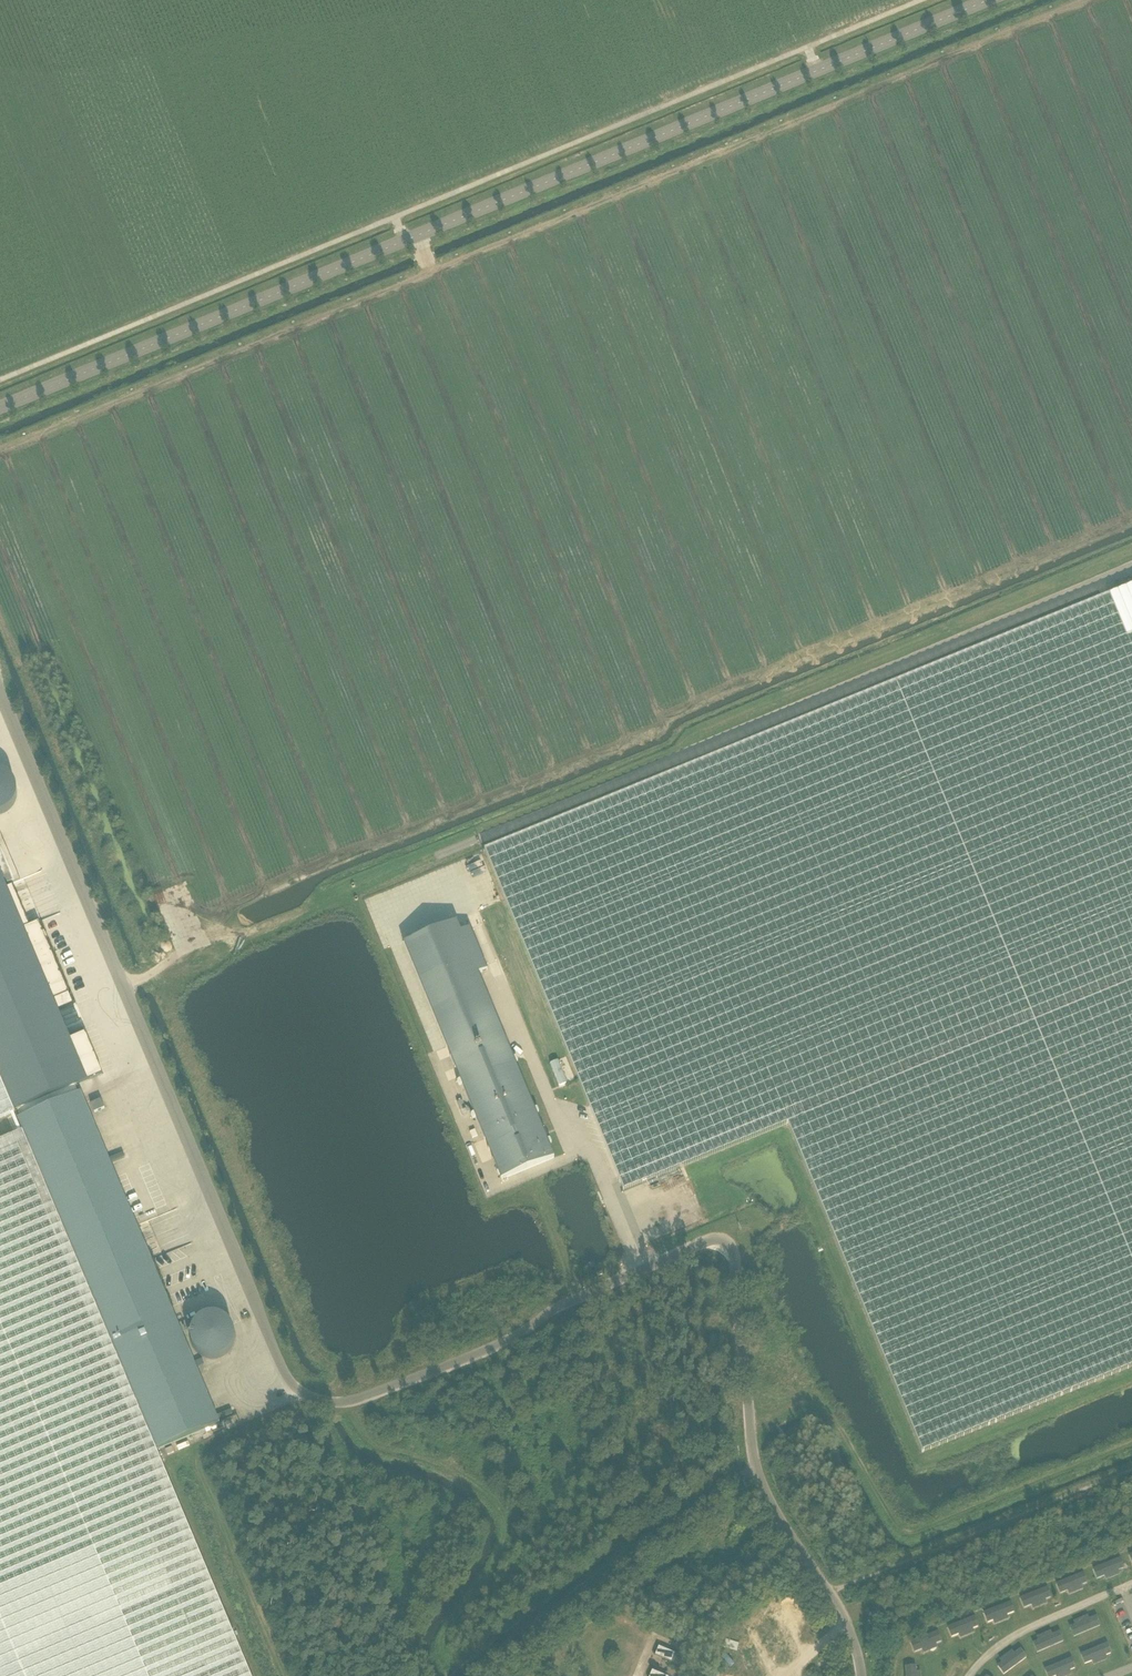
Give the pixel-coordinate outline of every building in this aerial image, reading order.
[(485,851),(624,1191),(788,1124),(922,1452),(1131,1367),(1131,585),(485,851)] [(0,873),(0,1077),(15,1112),(19,1120),(81,1094),(77,1086),(103,1075),(86,1036),(71,1042),(53,1000),(69,993),(39,922),(30,926),(13,886),(6,888),(0,873)] [(405,944),(502,1180),(555,1158),(458,922),(405,944)] [(92,953),(98,950),(93,939),(88,941),(92,953)] [(558,1061),(550,1064),(559,1086),(567,1083),(558,1061)] [(15,1112),(0,1077),(0,1118),(15,1112)] [(81,1094),(19,1120),(24,1132),(0,1142),(0,1675),(251,1675),(160,1459),(156,1451),(219,1424),(81,1094)] [(101,1110),(105,1109),(102,1100),(91,1104),(95,1113),(99,1111),(99,1113),(102,1111),(101,1110)] [(218,1310),(181,1327),(197,1363),(234,1346),(218,1310)] [(229,1428),(240,1423),(237,1416),(226,1421),(229,1428)] [(1123,1556),(1089,1570),(1096,1587),(1130,1573),(1123,1556)] [(1052,1584),(1057,1597),(1058,1602),(1093,1588),(1086,1570),(1052,1584)] [(1016,1598),(1021,1611),(1022,1616),(1057,1602),(1050,1585),(1016,1598)] [(980,1613),(985,1626),(986,1631),(1021,1617),(1014,1600),(980,1613)] [(1064,1625),(1072,1643),(1106,1629),(1099,1611),(1064,1625)] [(944,1628),(949,1641),(950,1645),(985,1631),(978,1614),(944,1628)] [(1028,1641),(1035,1659),(1069,1644),(1062,1627),(1028,1641)] [(912,1656),(913,1661),(948,1647),(941,1629),(906,1643),(912,1656)] [(691,1652),(658,1638),(654,1647),(687,1661),(691,1652)] [(1075,1653),(1082,1670),(1117,1656),(1110,1639),(1075,1653)] [(999,1675),(1009,1675),(1032,1659),(1021,1644),(992,1666),(999,1675)] [(1043,1675),(1068,1675),(1081,1671),(1073,1654),(1039,1668),(1043,1675)] [(652,1662),(648,1671),(659,1675),(684,1675),(652,1662)] [(920,1662),(901,1663),(902,1675),(921,1675),(920,1662)]
